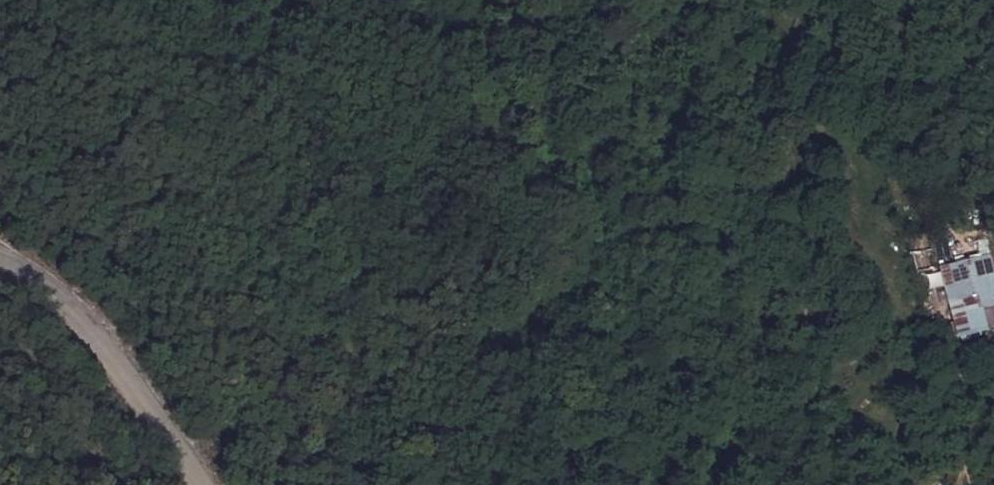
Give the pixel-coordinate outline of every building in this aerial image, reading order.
[(954,258),(923,266),(931,293),(959,286),(954,258)] [(931,293),(937,319),(964,311),(959,286),(931,293)] [(989,327),(993,326),(993,306),(986,307),(989,327)]
